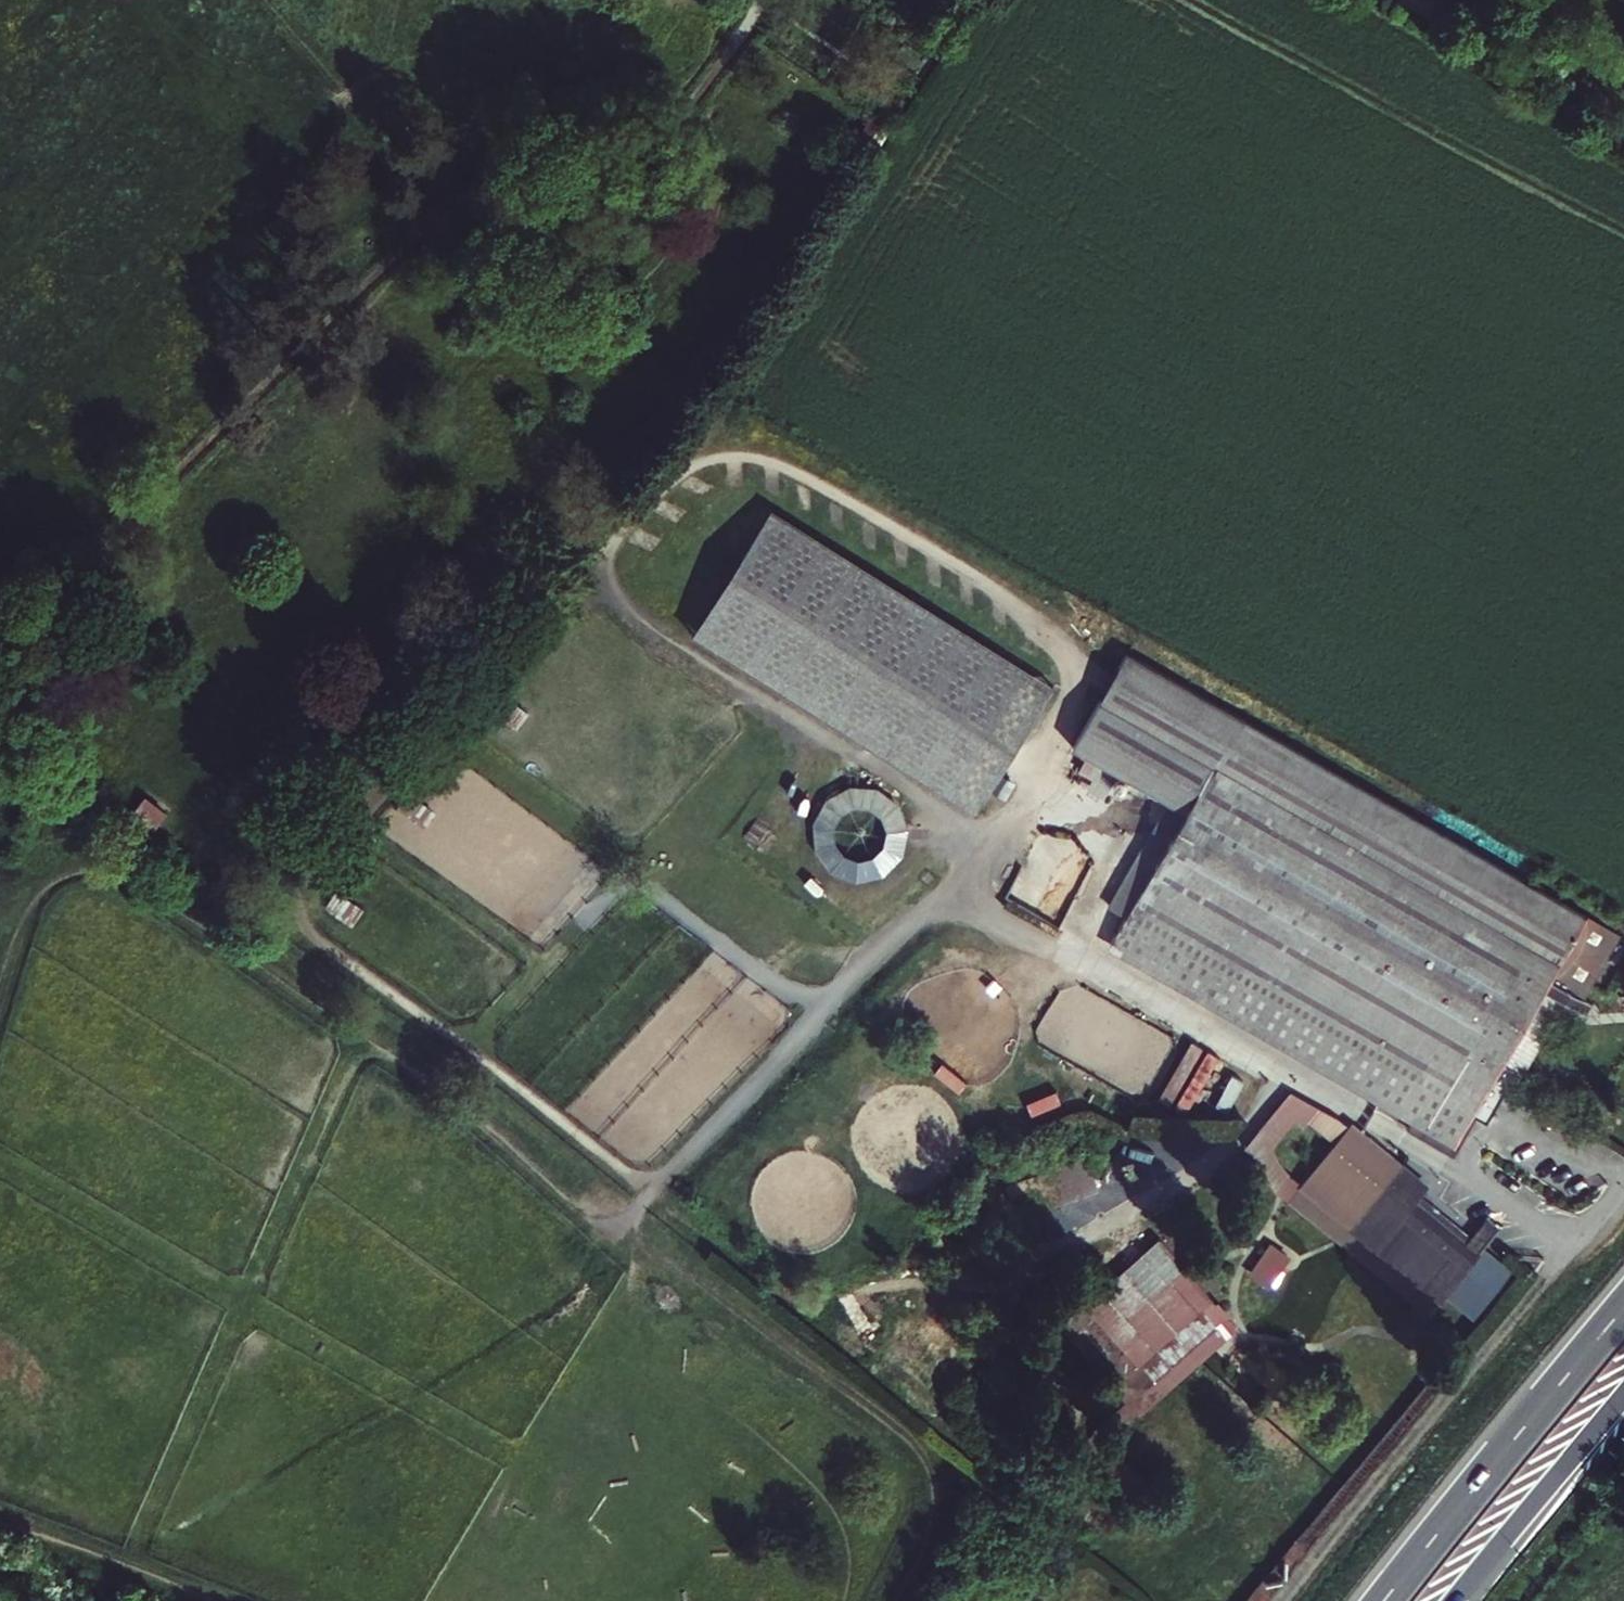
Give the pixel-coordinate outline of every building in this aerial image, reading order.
[(975,807),(1050,677),(763,512),(688,642),(975,807)] [(1558,965),(1566,951),(1586,917),(1126,653),(1071,747),(1185,813),(1212,765),(1558,965)] [(517,727),(529,712),(502,692),(491,707),(517,727)] [(1502,1061),(1544,990),(1549,982),(1588,1006),(1608,975),(1566,951),(1558,965),(1212,765),(1185,813),(1171,838),(1154,828),(1110,905),(1116,910),(1103,932),(1114,938),(1109,945),(1455,1142),(1472,1115),(1485,1123),(1511,1082),(1504,1076),(1510,1065),(1502,1061)] [(907,787),(821,785),(819,868),(905,870),(907,787)] [(434,810),(410,792),(399,807),(424,826),(434,810)] [(353,922),(363,906),(336,890),(326,906),(353,922)] [(1584,1013),(1588,1006),(1549,982),(1544,990),(1584,1013)] [(1361,1133),(1351,1127),(1290,1199),(1432,1316),(1449,1297),(1475,1318),(1511,1274),(1483,1251),(1491,1239),(1475,1227),(1466,1238),(1419,1199),(1429,1186),(1361,1133)] [(1060,1168),(1059,1210),(1101,1212),(1103,1170),(1060,1168)] [(1475,1227),(1491,1239),(1500,1228),(1483,1216),(1475,1227)] [(1287,1256),(1272,1247),(1251,1274),(1268,1285),(1287,1256)] [(1213,1300),(1188,1271),(1130,1319),(1157,1350),(1140,1363),(1095,1310),(1077,1325),(1128,1384),(1148,1386),(1219,1325),(1203,1307),(1213,1300)] [(1237,1327),(1213,1300),(1203,1307),(1219,1325),(1148,1386),(1128,1384),(1077,1325),(1058,1303),(1049,1310),(1094,1362),(1071,1382),(1091,1403),(1097,1399),(1090,1390),(1106,1376),(1138,1413),(1237,1327)] [(1103,1462),(1095,1470),(1101,1476),(1109,1467),(1103,1462)]
